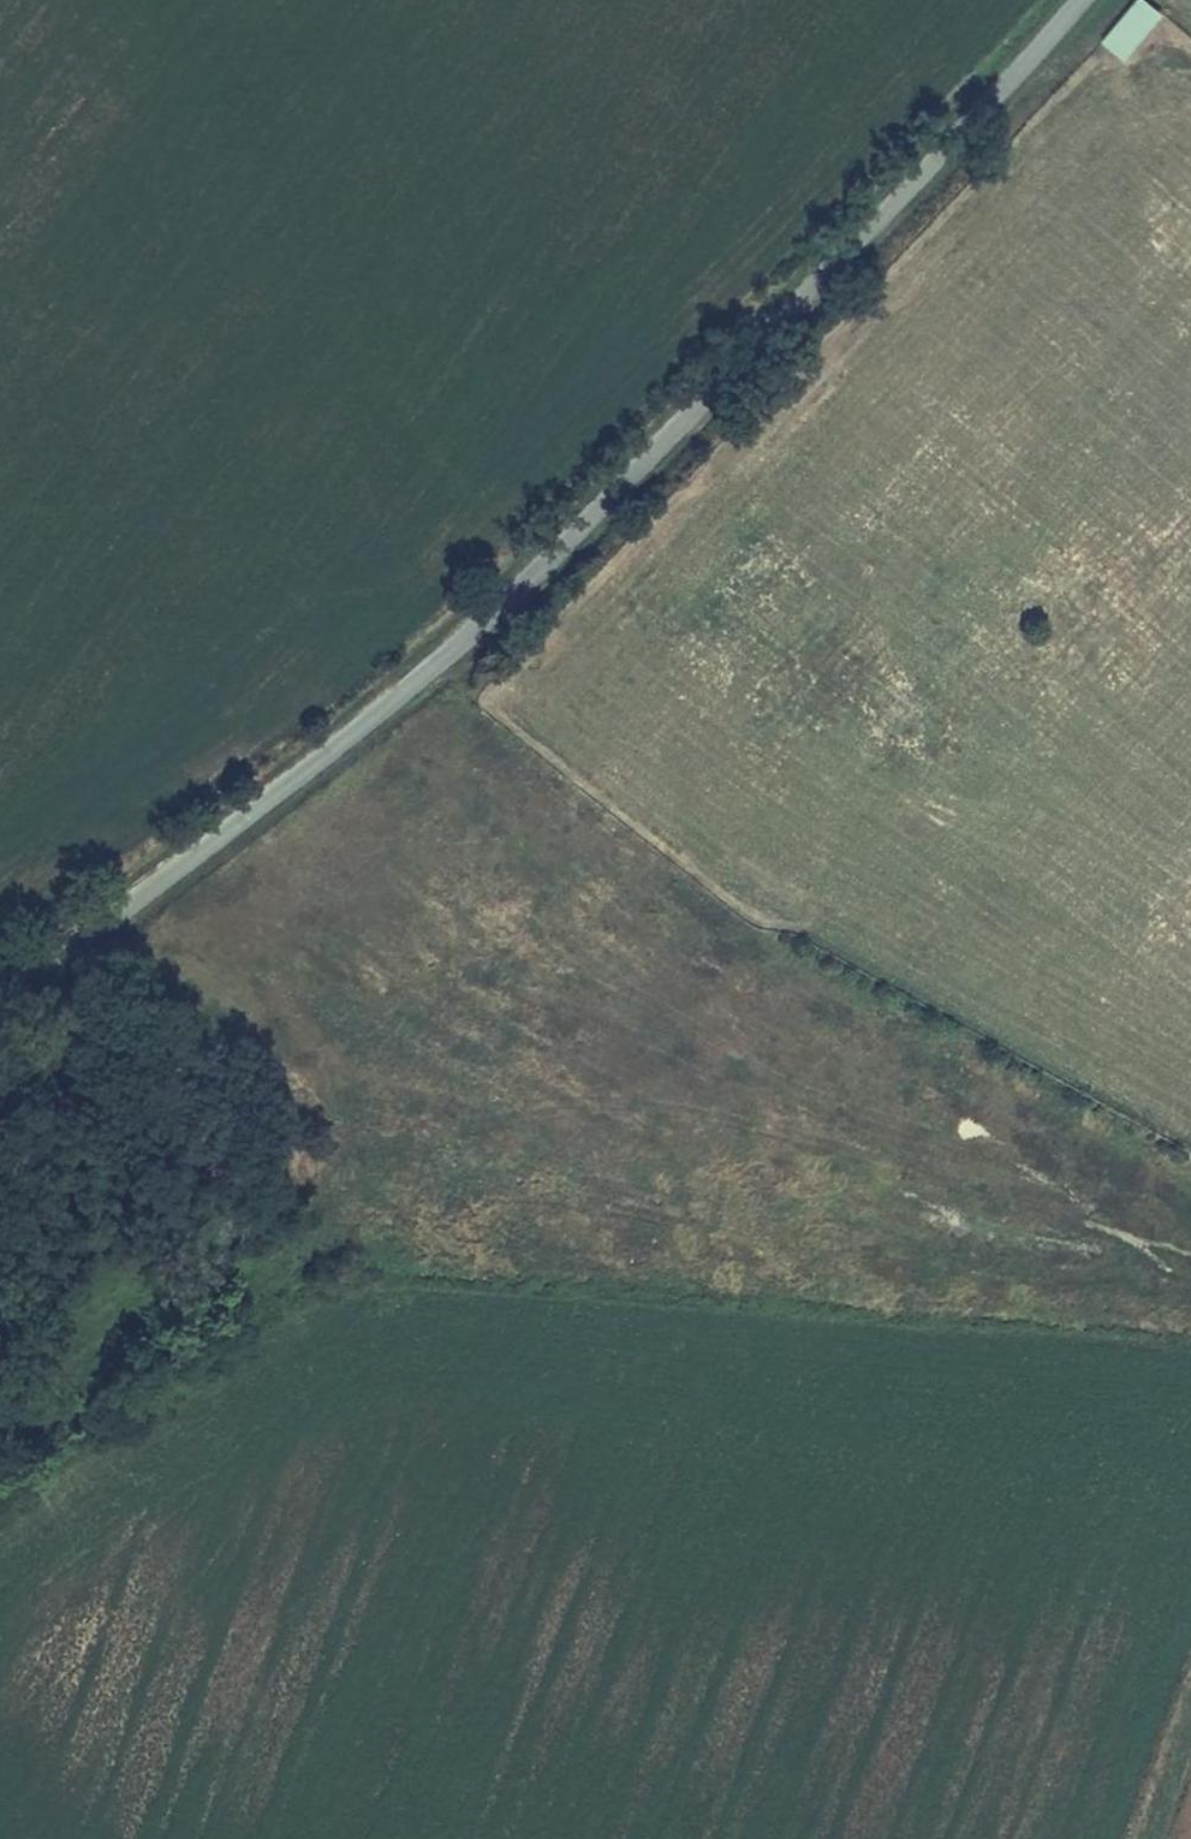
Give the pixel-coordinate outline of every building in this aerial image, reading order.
[(1129,62),(1162,11),(1145,0),(1131,0),(1103,45),(1129,62)]
